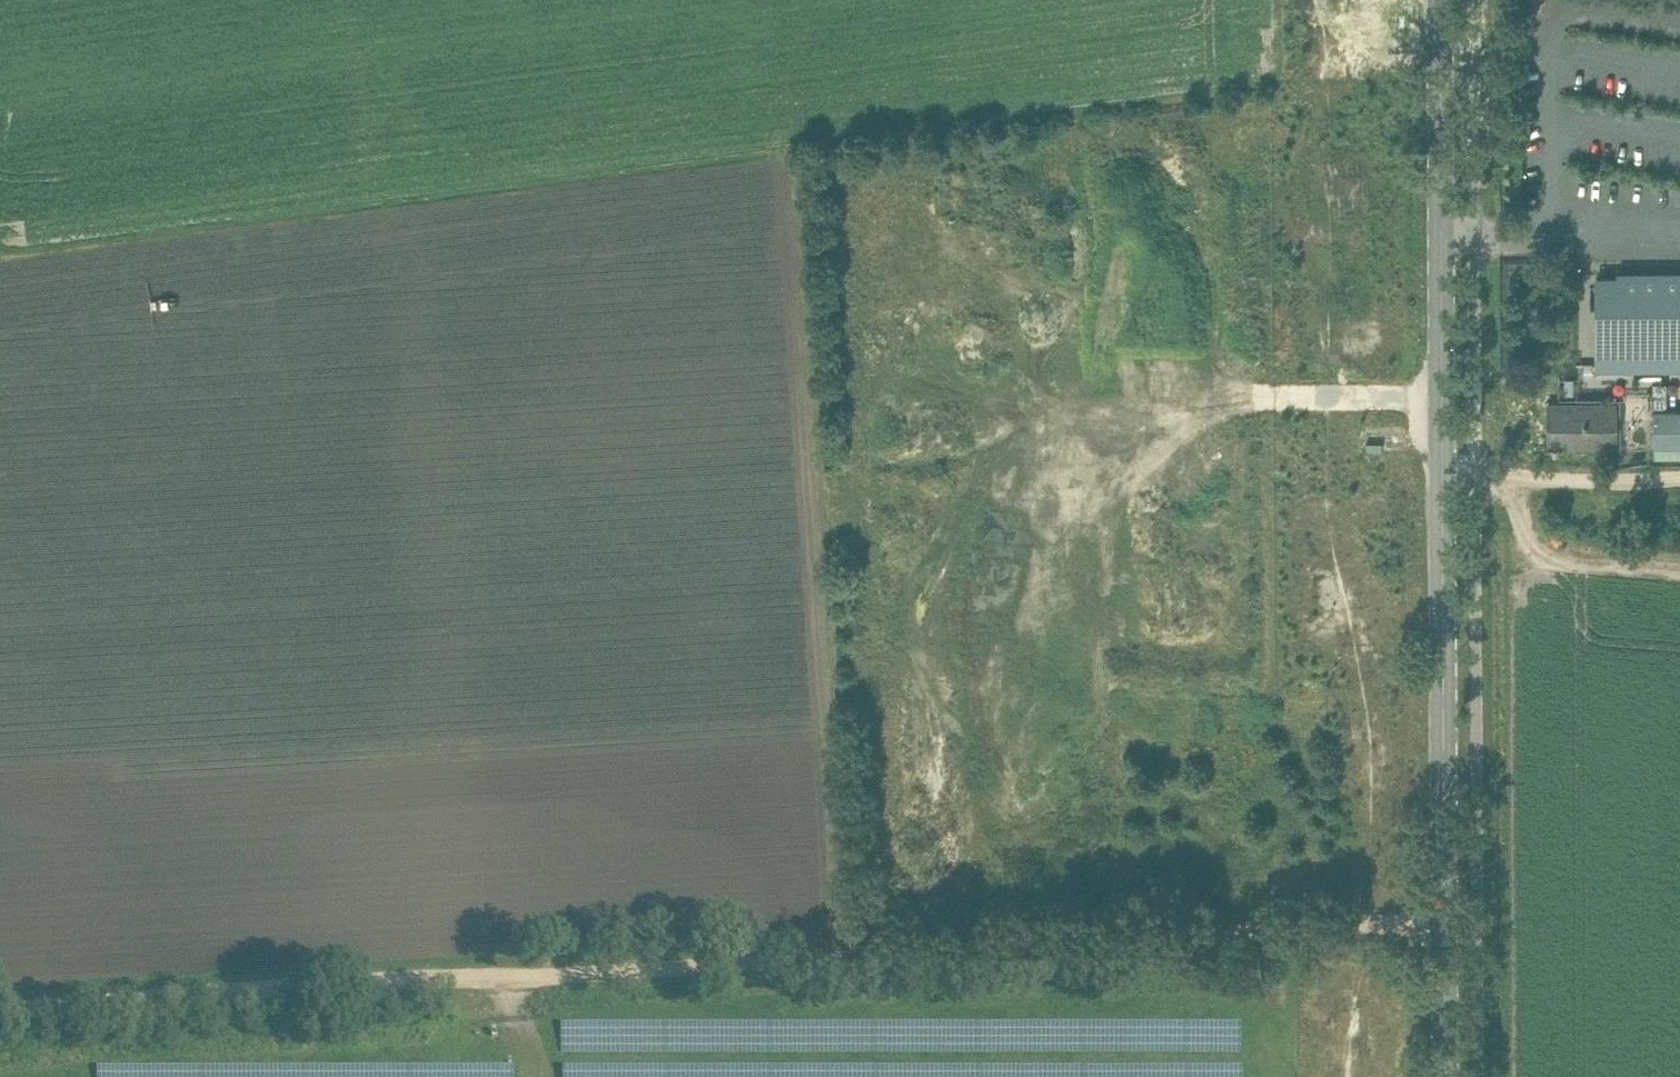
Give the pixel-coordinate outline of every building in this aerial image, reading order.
[(1597,370),(1679,370),(1679,287),(1621,287),(1621,277),(1597,277),(1597,370)] [(1548,439),(1559,439),(1574,438),(1574,445),(1615,445),(1614,403),(1613,403),(1613,409),(1583,409),(1583,403),(1548,403),(1548,439)] [(1653,409),(1653,445),(1679,445),(1679,409),(1653,409)] [(1367,451),(1382,451),(1382,442),(1367,442),(1367,451)]
